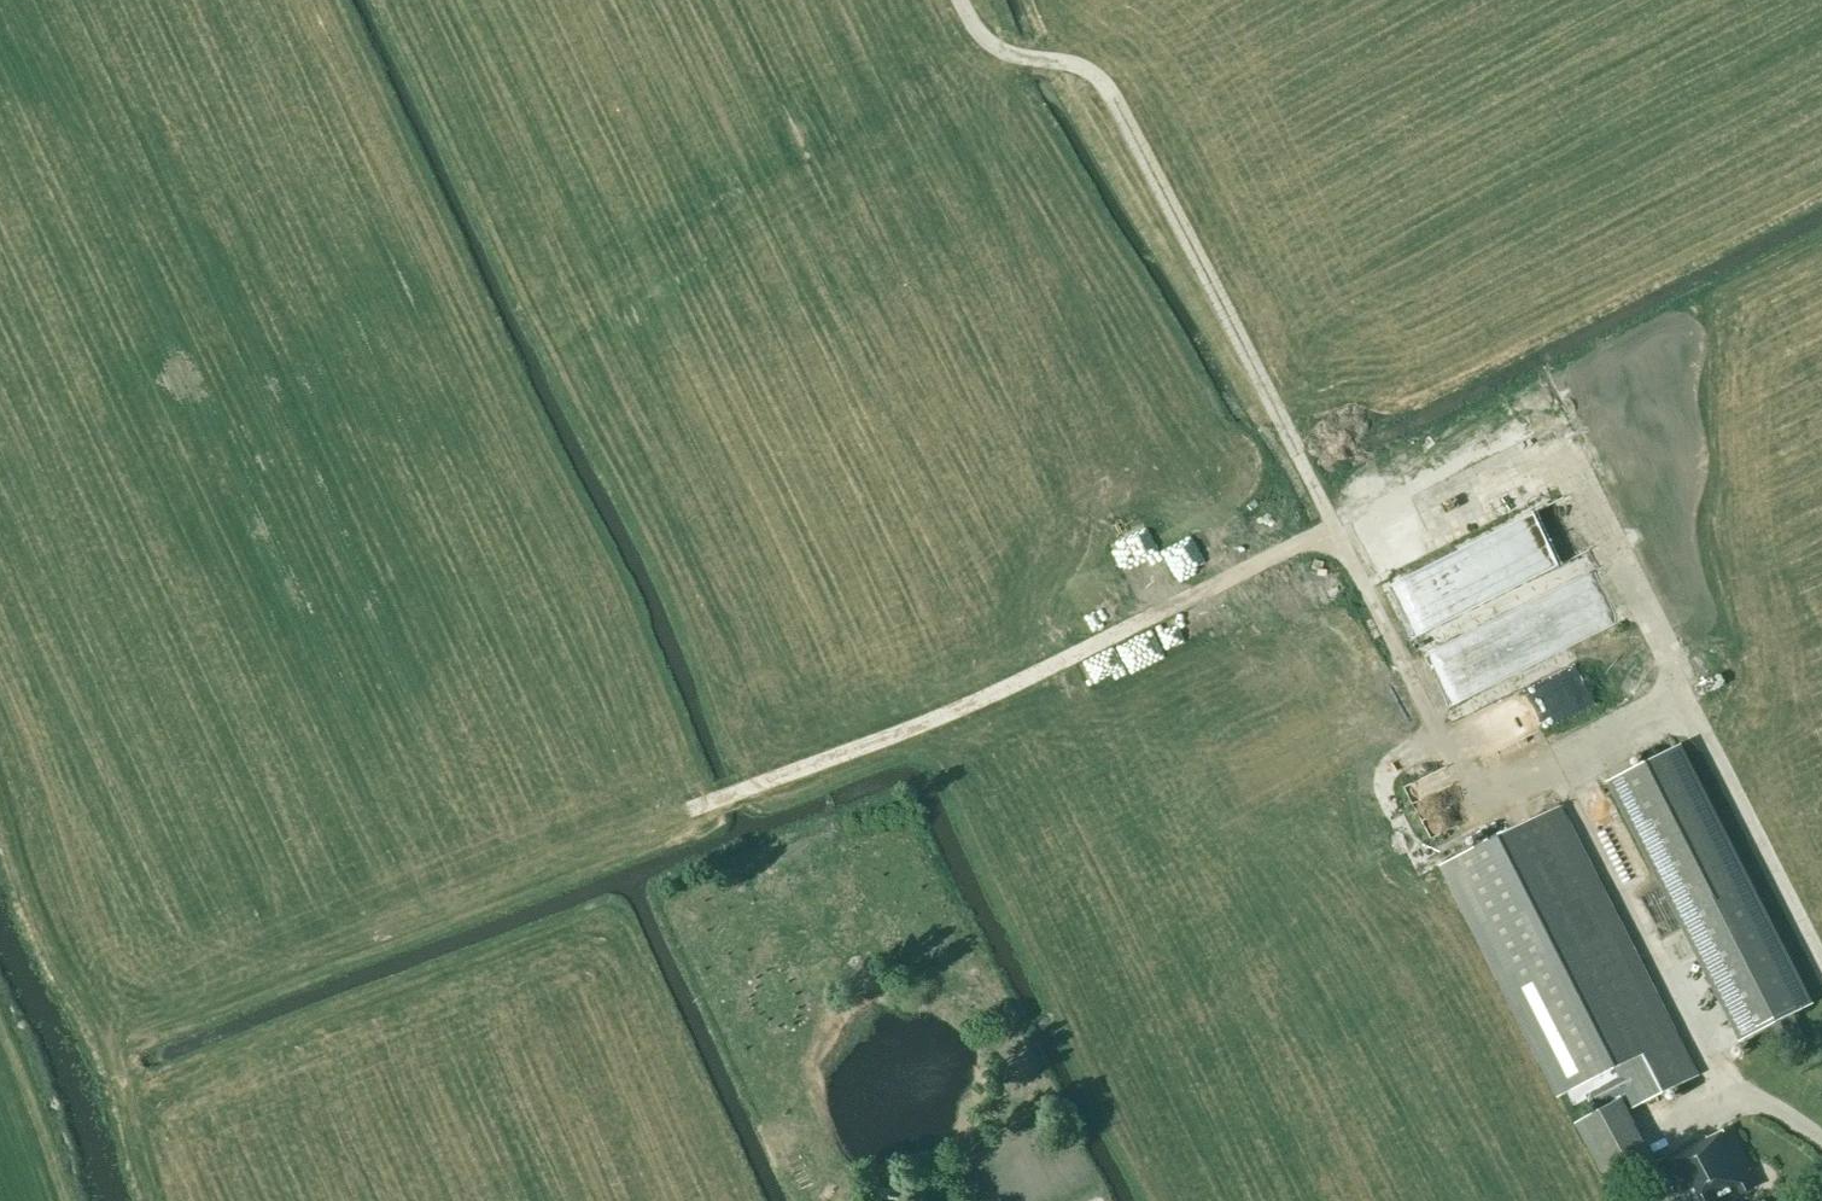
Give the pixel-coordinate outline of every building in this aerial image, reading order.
[(1369,558),(1393,613),(1470,579),(1458,550),(1447,555),(1440,539),(1405,555),(1400,544),(1369,558)] [(1561,576),(1582,564),(1575,551),(1554,563),(1561,576)] [(1576,663),(1453,714),(1462,736),(1482,728),(1484,733),(1588,690),(1576,663)] [(1812,1005),(1680,744),(1606,782),(1738,1043),(1812,1005)] [(1695,1076),(1617,922),(1558,806),(1438,866),(1555,1098),(1566,1092),(1573,1106),(1587,1099),(1594,1111),(1573,1123),(1608,1187),(1622,1179),(1651,1163),(1636,1137),(1616,1099),(1620,1097),(1627,1111),(1695,1076)] [(1800,1032),(1792,1015),(1771,1026),(1779,1042),(1800,1032)] [(1752,1184),(1722,1130),(1705,1140),(1703,1137),(1652,1165),(1672,1200),(1721,1200),(1752,1184)]
